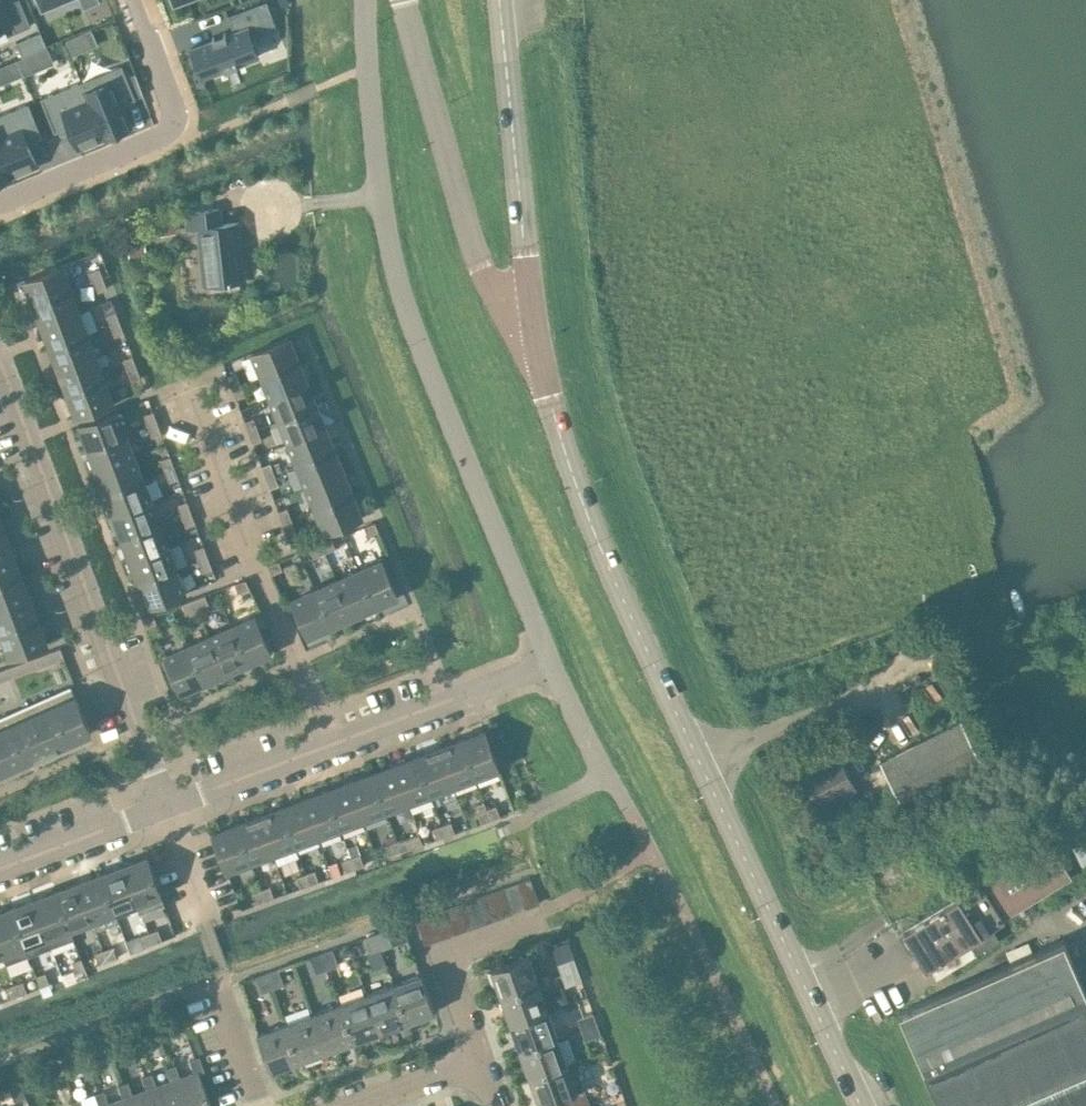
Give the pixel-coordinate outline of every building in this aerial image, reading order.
[(12,21),(16,30),(31,25),(21,0),(0,0),(0,26),(12,21)] [(191,52),(198,72),(200,71),(202,75),(224,67),(225,70),(232,67),(231,64),(258,54),(252,37),(277,27),(267,0),(265,0),(228,14),(234,31),(231,32),(226,34),(225,32),(224,32),(224,35),(220,37),(214,39),(213,36),(212,37),(213,39),(191,46),(192,51),(191,52)] [(40,31),(16,41),(22,55),(46,45),(40,31)] [(78,34),(66,39),(73,56),(85,50),(78,34)] [(30,53),(18,58),(24,74),(36,69),(30,53)] [(17,59),(7,63),(14,79),(23,75),(17,59)] [(121,64),(81,81),(104,136),(130,125),(121,103),(135,97),(121,64)] [(81,81),(41,98),(55,130),(70,124),(79,147),(104,136),(81,81)] [(0,115),(0,147),(11,175),(37,164),(28,141),(41,136),(29,104),(0,115)] [(11,175),(0,147),(0,179),(11,175)] [(200,225),(206,282),(244,278),(238,221),(220,223),(218,207),(188,210),(190,227),(200,225)] [(145,231),(127,233),(130,257),(147,254),(145,231)] [(25,278),(34,302),(71,288),(62,264),(25,278)] [(94,280),(103,277),(99,267),(88,271),(92,281),(94,280)] [(103,277),(94,280),(99,290),(107,287),(103,277)] [(79,311),(71,288),(34,302),(42,324),(79,311)] [(111,324),(120,321),(116,310),(107,313),(111,324)] [(88,333),(79,311),(42,324),(51,347),(88,333)] [(120,321),(111,324),(115,335),(124,332),(120,321)] [(96,356),(88,333),(51,347),(59,369),(96,356)] [(289,336),(252,351),(261,375),(298,360),(289,336)] [(128,369),(136,366),(132,355),(123,358),(128,369)] [(104,378),(96,356),(59,369),(68,392),(104,378)] [(298,360),(261,375),(271,397),(307,382),(298,360)] [(136,366),(128,369),(132,380),(141,377),(136,366)] [(232,386),(242,382),(238,372),(228,375),(232,386)] [(104,378),(68,392),(77,416),(113,402),(104,378)] [(242,382),(232,386),(236,397),(246,393),(242,382)] [(307,382),(271,397),(279,419),(316,404),(307,382)] [(316,404),(279,419),(289,442),(325,426),(316,404)] [(116,410),(80,424),(89,447),(125,434),(116,410)] [(149,425),(157,422),(153,410),(144,414),(149,425)] [(249,431),(259,428),(255,416),(245,420),(249,431)] [(157,422),(149,425),(153,437),(162,433),(157,422)] [(325,426),(289,442),(298,464),(334,449),(325,426)] [(259,428),(249,431),(253,443),(263,439),(259,428)] [(125,434),(89,447),(97,470),(134,456),(125,434)] [(334,449),(298,464),(307,486),(343,471),(334,449)] [(166,469),(175,466),(171,455),(162,459),(166,469)] [(134,456),(97,470),(105,492),(142,478),(134,456)] [(266,477),(275,473),(270,462),(261,465),(266,477)] [(175,466),(166,469),(170,480),(179,477),(175,466)] [(343,471),(307,486),(315,508),(352,493),(343,471)] [(275,473),(266,477),(270,488),(279,484),(275,473)] [(142,478),(105,492),(114,515),(151,501),(142,478)] [(352,493),(315,508),(325,532),(362,517),(352,493)] [(182,515),(191,511),(187,500),(178,504),(182,515)] [(151,501),(114,515),(122,537),(159,523),(151,501)] [(283,521),(292,517),(288,506),(278,510),(283,521)] [(191,511),(182,515),(186,526),(195,523),(191,511)] [(292,517),(283,521),(287,532),(297,528),(292,517)] [(375,522),(364,527),(367,535),(378,530),(375,522)] [(159,523),(122,537),(131,560),(168,546),(159,523)] [(4,529),(0,530),(0,556),(13,551),(4,529)] [(321,543),(325,552),(336,547),(333,539),(321,543)] [(325,552),(321,543),(310,548),(314,556),(325,552)] [(199,560),(208,556),(203,545),(195,549),(199,560)] [(168,546),(131,560),(139,582),(176,568),(168,546)] [(13,551),(0,556),(0,581),(21,574),(13,551)] [(208,556),(199,560),(203,571),(212,568),(208,556)] [(382,559),(359,569),(375,605),(398,595),(382,559)] [(269,565),(272,573),(283,569),(280,560),(269,565)] [(176,568),(139,582),(148,606),(185,592),(176,568)] [(359,569),(337,579),(353,615),(375,605),(359,569)] [(21,574),(0,581),(0,607),(29,596),(21,574)] [(337,579),(315,589),(331,625),(353,615),(337,579)] [(246,580),(236,583),(239,591),(250,588),(246,580)] [(315,589),(292,599),(308,635),(331,625),(315,589)] [(194,598),(197,608),(209,604),(205,594),(194,598)] [(29,596),(0,607),(0,630),(1,632),(38,618),(29,596)] [(197,608),(194,598),(183,603),(186,612),(197,608)] [(144,618),(146,626),(157,622),(155,614),(144,618)] [(255,615),(232,626),(248,662),(271,652),(255,615)] [(38,618),(1,632),(10,656),(47,642),(38,618)] [(248,662),(232,626),(210,635),(226,672),(248,662)] [(226,672),(210,635),(188,645),(204,681),(226,672)] [(204,681),(188,645),(165,655),(181,692),(204,681)] [(60,647),(36,656),(39,666),(64,657),(60,647)] [(47,695),(68,742),(91,731),(70,685),(47,695)] [(46,751),(68,742),(47,695),(25,705),(46,751)] [(24,761),(46,751),(25,705),(3,715),(24,761)] [(24,761),(3,715),(0,716),(0,767),(2,771),(24,761)] [(961,718),(880,760),(905,807),(985,765),(961,718)] [(465,737),(479,775),(499,767),(485,730),(465,737)] [(465,737),(442,746),(456,783),(479,775),(465,737)] [(442,746),(419,755),(433,792),(456,783),(442,746)] [(419,755),(396,763),(410,800),(433,792),(419,755)] [(841,758),(803,777),(817,804),(830,797),(833,803),(858,791),(841,758)] [(396,763),(373,772),(387,809),(410,800),(396,763)] [(373,772),(350,780),(364,818),(387,809),(373,772)] [(350,780),(327,789),(341,826),(364,818),(350,780)] [(327,789),(304,798),(318,835),(341,826),(327,789)] [(304,798),(281,806),(295,844),(318,835),(304,798)] [(487,808),(491,819),(500,815),(496,804),(487,808)] [(281,806),(258,815),(272,852),(295,844),(281,806)] [(491,819),(487,808),(478,811),(482,822),(491,819)] [(258,815),(235,824),(249,861),(272,852),(258,815)] [(442,824),(446,834),(455,831),(451,821),(442,824)] [(249,861),(235,824),(213,832),(226,869),(249,861)] [(446,834),(442,824),(433,827),(437,838),(446,834)] [(397,840),(401,851),(410,847),(406,837),(397,840)] [(982,880),(903,929),(926,967),(1005,919),(1004,917),(1072,875),(1050,839),(982,881),(982,880)] [(392,854),(401,851),(397,840),(388,843),(392,854)] [(1073,846),(1084,870),(1085,869),(1085,840),(1073,846)] [(361,853),(351,856),(355,867),(365,864),(361,853)] [(158,886),(147,856),(137,860),(137,859),(123,864),(137,902),(138,902),(142,912),(143,912),(165,903),(162,894),(158,886)] [(355,867),(351,856),(342,860),(346,871),(355,867)] [(137,902),(123,864),(110,869),(110,870),(101,873),(115,910),(137,902)] [(306,873),(310,883),(319,880),(315,869),(306,873)] [(115,910),(101,873),(92,876),(78,881),(93,919),(115,910)] [(310,883),(306,873),(297,876),(301,887),(310,883)] [(540,902),(531,877),(517,882),(526,907),(540,902)] [(93,919),(78,881),(65,886),(65,887),(56,890),(70,927),(93,919)] [(505,886),(514,912),(526,907),(517,882),(505,886)] [(261,889),(265,900),(274,896),(271,886),(261,889)] [(492,891),(501,916),(514,912),(505,886),(492,891)] [(265,900),(261,889),(252,892),(255,903),(265,900)] [(70,927),(56,890),(47,893),(33,898),(48,936),(70,927)] [(479,895),(488,921),(501,916),(492,891),(479,895)] [(467,900),(476,925),(488,921),(479,895),(467,900)] [(47,936),(48,936),(33,898),(20,903),(11,907),(25,944),(29,955),(51,946),(47,936)] [(454,904),(463,930),(476,925),(467,900),(454,904)] [(441,909),(450,934),(463,930),(454,904),(441,909)] [(11,907),(2,910),(0,911),(0,945),(3,953),(25,944),(11,907)] [(429,913),(438,939),(450,934),(441,909),(429,913)] [(416,918),(425,943),(438,939),(429,913),(416,918)] [(149,931),(154,942),(163,939),(158,928),(149,931)] [(375,932),(381,949),(393,945),(387,928),(375,932)] [(154,942),(149,931),(140,935),(144,946),(154,942)] [(381,949),(375,932),(364,936),(370,953),(381,949)] [(899,1011),(941,1105),(1085,1105),(1085,989),(1064,938),(899,1011)] [(104,948),(108,960),(117,957),(113,945),(104,948)] [(108,960),(104,948),(95,952),(99,963),(108,960)] [(321,952),(327,968),(338,964),(333,948),(321,952)] [(327,968),(321,952),(310,956),(316,972),(327,968)] [(501,996),(539,982),(530,955),(491,968),(501,996)] [(76,972),(86,968),(82,957),(72,961),(76,972)] [(562,974),(578,968),(574,957),(558,963),(562,974)] [(267,971),(273,988),(284,984),(278,967),(267,971)] [(566,985),(582,979),(578,968),(562,974),(566,985)] [(37,975),(41,986),(50,983),(45,971),(37,975)] [(256,975),(262,992),(273,988),(267,971),(256,975)] [(435,1011),(421,973),(393,983),(407,1021),(435,1011)] [(14,983),(18,994),(27,991),(23,980),(14,983)] [(539,982),(501,996),(511,1023),(549,1009),(539,982)] [(18,994),(14,983),(5,987),(9,998),(18,994)] [(407,1021),(393,983),(366,992),(380,1031),(407,1021)] [(380,1031),(366,992),(339,1002),(353,1040),(380,1031)] [(353,1040),(339,1002),(312,1012),(326,1050),(353,1040)] [(549,1009),(511,1023),(520,1050),(559,1036),(549,1009)] [(593,1010),(576,1016),(580,1027),(597,1021),(593,1010)] [(326,1050),(312,1012),(285,1022),(299,1060),(326,1050)] [(597,1021),(580,1027),(584,1038),(601,1033),(597,1021)] [(257,1031),(271,1070),(299,1060),(285,1022),(257,1031)] [(559,1036),(520,1050),(530,1077),(568,1063),(559,1036)] [(184,1105),(212,1105),(199,1071),(205,1069),(200,1055),(190,1059),(194,1071),(180,1076),(174,1078),(184,1105)] [(530,1077),(540,1105),(548,1102),(550,1105),(576,1105),(589,1101),(584,1087),(578,1090),(568,1063),(530,1077)] [(180,1076),(176,1064),(166,1067),(170,1079),(156,1084),(150,1086),(157,1105),(184,1105),(174,1078),(180,1076)] [(156,1084),(152,1072),(142,1075),(146,1088),(133,1093),(126,1095),(130,1105),(157,1105),(150,1086),(156,1084)] [(26,1096),(20,1080),(8,1084),(14,1100),(26,1096)] [(133,1093),(128,1081),(118,1084),(123,1096),(109,1101),(102,1103),(103,1105),(130,1105),(126,1095),(133,1093)] [(109,1101),(105,1089),(94,1093),(99,1105),(95,1105),(103,1105),(102,1103),(109,1101)] [(81,1098),(71,1101),(72,1105),(84,1105),(81,1098)]
